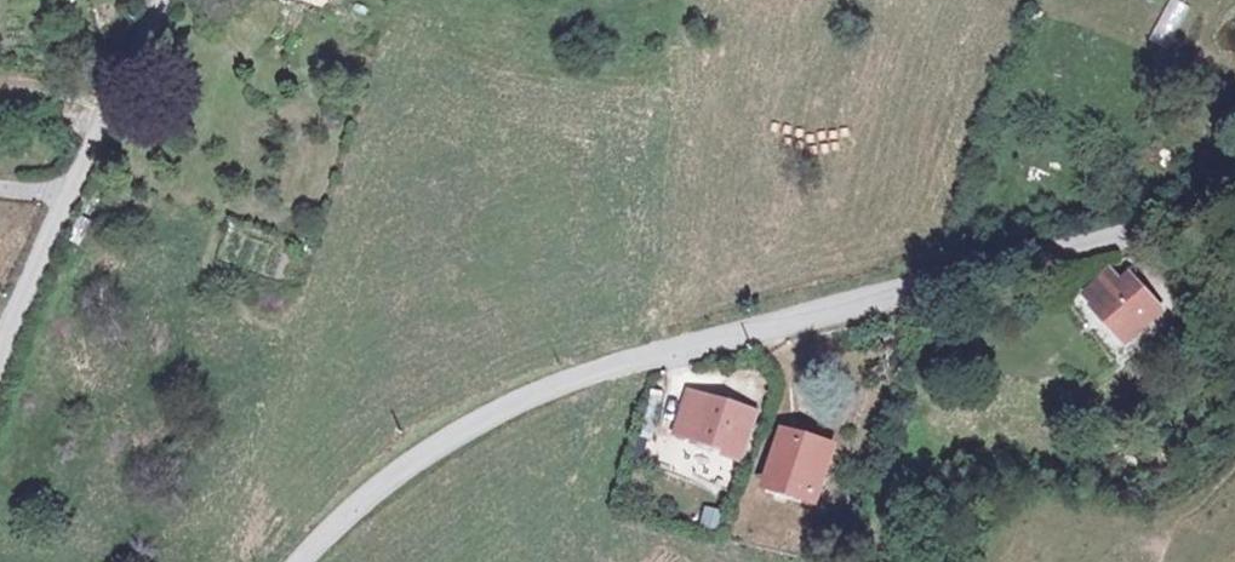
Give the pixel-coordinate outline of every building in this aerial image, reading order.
[(1109,265),(1084,288),(1125,331),(1156,302),(1123,268),(1117,273),(1109,265)] [(692,391),(683,388),(673,430),(681,431),(722,445),(727,434),(745,439),(755,409),(692,391)] [(785,433),(770,483),(813,497),(829,448),(785,433)] [(698,525),(718,530),(724,509),(704,503),(698,525)]
